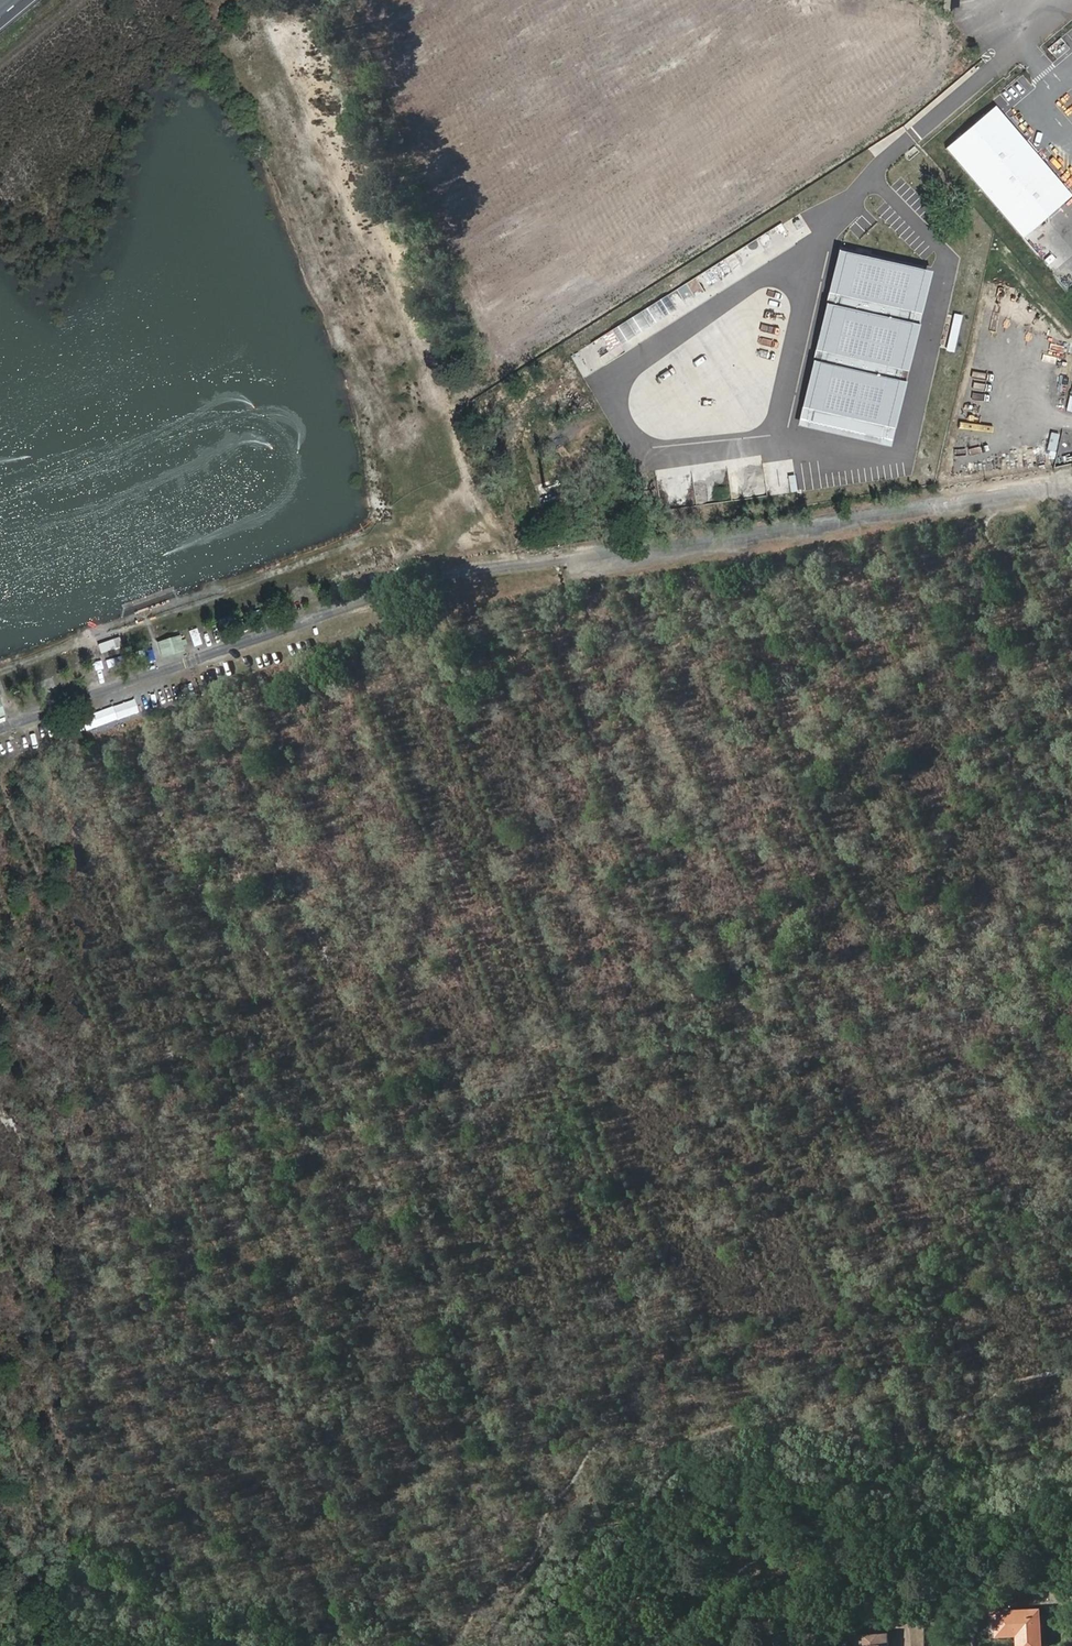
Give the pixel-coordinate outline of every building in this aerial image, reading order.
[(944,152),(1023,241),(1071,198),(1071,195),(994,107),(944,152)] [(930,271),(838,250),(797,423),(890,444),(930,271)] [(183,634),(158,641),(163,658),(187,650),(183,634)] [(99,643),(102,651),(122,643),(119,635),(99,643)] [(1039,1609),(996,1612),(998,1635),(1018,1634),(1018,1645),(1042,1645),(1039,1609)] [(860,1645),(889,1645),(888,1633),(870,1634),(859,1634),(860,1645)]
